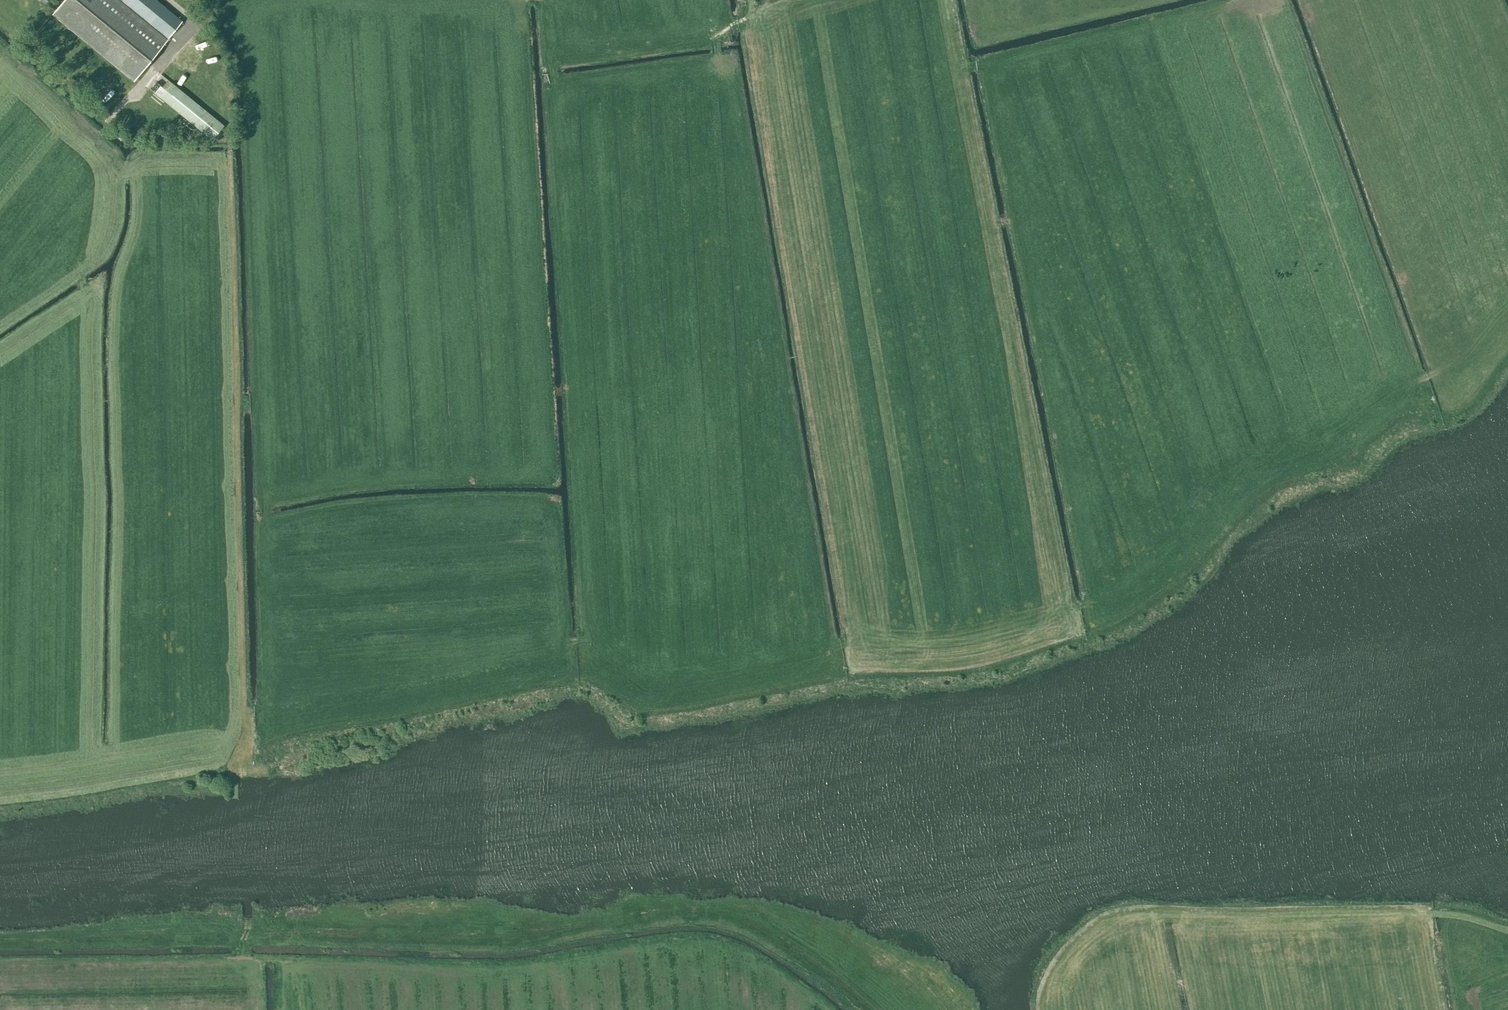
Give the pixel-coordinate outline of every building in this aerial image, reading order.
[(52,14),(133,81),(182,21),(156,0),(64,0),(52,14)] [(212,140),(224,126),(177,88),(166,102),(212,140)] [(147,94),(142,102),(165,116),(170,107),(147,94)]
